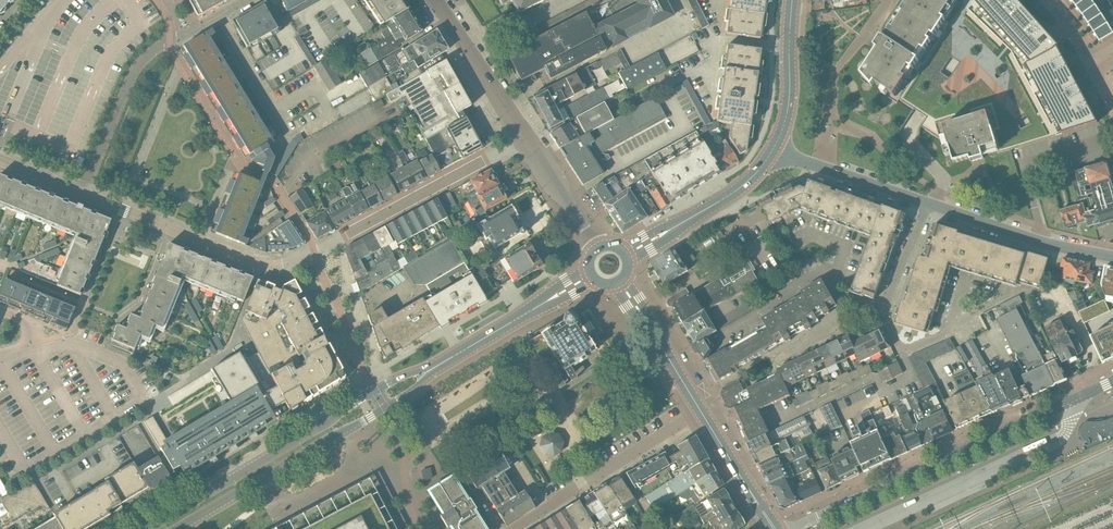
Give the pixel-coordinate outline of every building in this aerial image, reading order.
[(5,5),(6,6),(11,0),(0,0),(0,13),(5,5)] [(193,6),(192,7),(198,18),(231,0),(189,0),(193,6)] [(283,2),(278,5),(283,14),(288,11),(308,0),(282,0),(283,2)] [(374,10),(389,0),(367,0),(374,10)] [(403,0),(389,0),(374,10),(383,25),(386,23),(408,9),(403,0)] [(502,6),(512,1),(519,13),(545,0),(499,0),(502,6)] [(557,76),(606,51),(604,47),(611,44),(612,47),(673,16),(665,0),(636,0),(639,5),(593,28),(585,13),(521,46),(515,49),(505,54),(519,82),(529,77),(534,74),(535,73),(544,69),(550,80),(557,76)] [(703,28),(701,29),(702,29),(709,25),(704,16),(700,8),(696,0),(688,0),(703,28)] [(727,34),(760,39),(765,0),(731,0),(727,34)] [(971,162),(984,158),(983,155),(988,154),(997,151),(998,153),(1054,136),(1058,135),(1057,134),(1015,55),(1015,54),(1014,53),(1014,54),(1013,53),(1012,50),(1005,44),(1006,43),(1005,42),(1004,43),(1003,41),(987,26),(969,9),(969,8),(970,9),(976,3),(975,1),(976,0),(909,0),(897,18),(884,38),(882,37),(875,47),(877,49),(861,73),(860,72),(859,73),(863,75),(860,79),(873,87),(875,83),(883,89),(881,92),(892,99),(897,103),(898,102),(899,99),(905,103),(914,108),(915,109),(920,112),(927,117),(921,126),(922,126),(940,138),(941,140),(943,147),(946,156),(951,155),(954,163),(970,158),(971,162)] [(975,1),(976,3),(1001,31),(1030,63),(1025,65),(1048,106),(1061,132),(1062,134),(1098,122),(1091,109),(1090,109),(1088,107),(1087,105),(1088,104),(1087,103),(1086,103),(1085,101),(1083,98),(1084,97),(1084,96),(1083,97),(1080,91),(1081,91),(1080,89),(1079,90),(1076,84),(1077,84),(1076,82),(1075,83),(1072,77),(1073,77),(1072,75),(1072,76),(1069,70),(1070,70),(1069,68),(1068,69),(1065,63),(1066,63),(1065,61),(1064,62),(1062,57),(1061,56),(1062,56),(1062,54),(1061,55),(1058,50),(1059,49),(1058,48),(1059,46),(1017,0),(976,0),(975,1)] [(1079,10),(1083,15),(1104,0),(1086,0),(1077,7),(1079,10)] [(1085,18),(1089,24),(1112,8),(1112,7),(1108,0),(1104,0),(1083,15),(1085,18)] [(265,2),(258,6),(232,21),(247,47),(272,33),(280,28),(265,2)] [(1091,27),(1095,33),(1112,22),(1112,8),(1089,24),(1091,27)] [(385,39),(415,20),(408,9),(386,23),(389,28),(381,32),(385,39)] [(422,31),(415,20),(385,39),(378,43),(370,48),(378,61),(397,49),(399,46),(422,31)] [(1096,36),(1100,42),(1112,35),(1112,22),(1095,33),(1096,36)] [(214,35),(211,30),(183,47),(253,160),(251,166),(262,170),(262,171),(268,173),(273,159),(265,146),(269,143),(206,41),(214,35)] [(399,49),(400,50),(359,74),(367,88),(402,69),(414,62),(414,61),(421,56),(420,54),(443,41),(436,30),(427,35),(404,49),(403,47),(399,49)] [(367,88),(375,101),(386,95),(403,86),(415,79),(422,75),(436,66),(445,61),(441,54),(448,50),(443,41),(420,54),(421,56),(414,61),(414,62),(402,69),(367,88)] [(761,50),(727,45),(716,122),(730,124),(728,136),(739,155),(746,150),(761,50)] [(666,69),(657,52),(630,67),(618,73),(627,89),(666,69)] [(621,63),(616,53),(599,61),(605,71),(621,63)] [(314,66),(319,74),(331,66),(327,58),(314,66)] [(403,86),(386,95),(390,103),(406,95),(424,128),(420,130),(426,140),(450,126),(466,118),(462,111),(471,106),(471,105),(470,106),(446,61),(422,75),(415,79),(403,86)] [(533,95),(542,113),(596,84),(587,67),(597,62),(533,95)] [(331,66),(319,74),(329,91),(342,83),(334,71),(340,67),(334,70),(331,66)] [(556,111),(554,106),(542,113),(541,113),(547,123),(546,125),(548,129),(550,129),(551,131),(609,100),(602,87),(556,111)] [(655,96),(613,120),(596,129),(601,136),(592,142),(587,134),(562,148),(560,150),(583,185),(592,179),(606,168),(598,155),(667,117),(655,96)] [(384,106),(381,100),(371,105),(375,111),(384,106)] [(604,103),(572,120),(568,122),(569,123),(550,134),(560,150),(562,148),(587,134),(596,129),(613,120),(604,103)] [(450,126),(426,140),(435,157),(442,170),(462,159),(463,159),(482,148),(466,118),(450,126)] [(717,128),(714,121),(706,125),(708,130),(709,132),(717,128)] [(706,125),(696,131),(699,136),(708,130),(706,125)] [(644,160),(651,173),(670,204),(684,195),(683,194),(707,180),(708,181),(721,172),(706,147),(699,136),(696,131),(644,160)] [(724,138),(715,143),(729,168),(739,162),(724,138)] [(714,142),(706,147),(721,172),(729,168),(715,143),(714,142)] [(439,169),(435,161),(432,156),(429,157),(424,149),(415,154),(419,162),(423,168),(428,177),(429,177),(431,178),(434,176),(434,174),(440,171),(439,169)] [(419,182),(421,183),(423,182),(424,180),(426,179),(421,169),(417,162),(409,167),(406,162),(409,161),(405,152),(397,156),(404,168),(413,185),(419,182)] [(332,156),(326,159),(329,165),(335,162),(332,156)] [(402,191),(405,192),(407,190),(408,188),(413,185),(404,168),(397,156),(391,159),(395,168),(398,166),(400,171),(392,176),(396,182),(401,192),(402,191)] [(74,169),(79,171),(84,159),(79,157),(74,169)] [(644,160),(619,173),(602,183),(592,188),(592,189),(587,192),(598,208),(603,205),(641,179),(651,173),(644,160)] [(1087,169),(1087,170),(1076,173),(1078,181),(1073,183),(1078,202),(1088,199),(1091,211),(1088,212),(1084,213),(1087,221),(1088,227),(1095,225),(1095,226),(1112,220),(1112,161),(1087,169)] [(390,176),(383,163),(377,166),(384,179),(382,180),(379,177),(375,179),(377,183),(376,184),(379,191),(384,201),(397,194),(388,177),(390,176)] [(467,201),(467,202),(476,196),(478,196),(491,189),(499,185),(496,179),(497,178),(497,176),(495,171),(493,171),(491,171),(491,170),(470,181),(474,188),(476,191),(467,195),(470,200),(467,201)] [(372,207),(373,208),(376,207),(377,205),(383,202),(377,192),(374,186),(375,185),(368,172),(364,175),(370,188),(362,192),(370,208),(372,207)] [(668,205),(670,204),(651,173),(641,179),(647,189),(654,201),(660,210),(662,209),(664,209),(667,207),(668,205)] [(260,182),(239,174),(215,233),(245,245),(247,239),(239,236),(260,182)] [(0,175),(0,203),(79,235),(76,244),(75,244),(57,285),(81,295),(81,294),(79,294),(81,288),(83,289),(87,280),(85,280),(87,274),(89,275),(92,266),(91,266),(93,261),(95,261),(104,238),(103,237),(105,232),(106,232),(111,220),(96,214),(96,216),(91,214),(91,212),(82,208),(82,210),(77,208),(77,206),(69,203),(68,205),(63,202),(63,201),(54,197),(54,199),(49,197),(49,195),(41,191),(40,193),(35,191),(35,189),(27,186),(26,187),(21,185),(21,184),(13,180),(12,182),(7,180),(8,178),(0,175)] [(641,179),(603,205),(609,214),(634,198),(640,194),(645,191),(647,189),(641,179)] [(832,191),(832,189),(824,186),(825,182),(825,181),(820,179),(819,180),(818,184),(809,180),(806,189),(801,187),(794,190),(802,205),(801,207),(872,234),(882,207),(874,204),(875,201),(875,199),(870,198),(869,198),(868,202),(852,196),(853,193),(853,191),(848,190),(847,190),(846,194),(837,191),(837,193),(832,191)] [(357,215),(359,216),(362,214),(362,213),(368,209),(358,190),(360,189),(356,182),(351,185),(355,192),(353,193),(350,187),(346,187),(341,189),(345,197),(347,199),(347,200),(356,216),(357,215)] [(471,220),(485,212),(486,211),(485,210),(506,199),(503,193),(505,190),(503,186),(499,186),(499,185),(491,189),(478,196),(476,196),(467,202),(471,209),(466,212),(471,220)] [(760,202),(771,225),(800,210),(801,207),(802,205),(794,190),(792,186),(781,192),(782,194),(772,199),(771,196),(760,202)] [(1042,192),(1044,198),(1056,195),(1054,188),(1042,192)] [(314,206),(303,189),(290,197),(301,214),(314,206)] [(640,194),(634,198),(609,214),(622,233),(658,211),(645,191),(640,194)] [(457,207),(449,192),(440,197),(448,212),(457,207)] [(427,204),(438,224),(444,220),(447,226),(451,224),(437,198),(427,204)] [(327,211),(336,228),(356,217),(356,216),(347,200),(325,211),(326,212),(327,211)] [(438,224),(427,204),(417,210),(427,229),(434,226),(437,232),(441,230),(438,224)] [(1074,225),(1076,225),(1076,224),(1087,221),(1084,213),(1088,212),(1085,204),(1061,211),(1066,228),(1067,228),(1069,229),(1073,227),(1074,225)] [(459,228),(461,232),(465,239),(480,230),(485,240),(488,238),(495,248),(512,238),(522,232),(513,218),(517,216),(511,206),(489,219),(485,212),(459,228)] [(873,234),(852,288),(863,292),(862,295),(875,299),(883,275),(881,275),(885,265),(886,265),(888,258),(887,257),(891,247),(894,248),(898,236),(895,235),(899,225),(902,226),(906,214),(882,206),(882,207),(872,234),(873,234)] [(417,210),(407,215),(417,234),(423,231),(427,237),(431,235),(427,229),(417,210)] [(334,229),(336,228),(327,211),(326,212),(325,211),(317,214),(305,221),(306,222),(317,239),(329,232),(330,233),(332,233),(333,232),(334,230),(334,229)] [(407,215),(396,220),(408,240),(414,236),(417,243),(421,241),(417,234),(407,215)] [(275,243),(268,243),(269,252),(292,251),(304,245),(305,242),(290,219),(275,229),(278,236),(274,239),(275,243)] [(257,224),(249,220),(246,227),(254,230),(257,224)] [(411,246),(408,240),(396,220),(387,225),(397,245),(404,242),(407,248),(411,246)] [(959,231),(934,224),(931,237),(934,237),(933,241),(930,240),(925,256),(949,264),(958,234),(959,231)] [(386,260),(393,272),(400,268),(396,262),(387,245),(393,242),(385,227),(372,233),(386,259),(386,260)] [(461,232),(459,228),(456,229),(449,233),(451,238),(461,232)] [(381,262),(386,260),(386,259),(375,239),(372,233),(361,239),(369,254),(375,251),(381,262)] [(778,240),(781,245),(792,239),(789,234),(778,240)] [(971,270),(980,240),(972,238),(973,236),(966,234),(966,236),(958,234),(949,264),(971,270)] [(266,252),(262,238),(249,246),(249,247),(266,252)] [(403,267),(414,285),(426,285),(431,293),(422,298),(439,327),(467,310),(486,299),(484,296),(495,289),(483,269),(483,270),(472,276),(464,261),(450,238),(403,267)] [(369,254),(361,239),(349,246),(358,262),(360,260),(370,255),(369,254)] [(792,239),(781,245),(784,251),(795,245),(792,239)] [(994,277),(1003,247),(995,245),(995,243),(989,241),(988,243),(980,240),(971,270),(994,277)] [(184,250),(169,244),(164,256),(166,256),(163,261),(162,261),(152,285),(154,285),(152,291),(150,290),(146,299),(148,299),(146,304),(144,304),(141,312),(142,313),(140,318),(131,314),(127,323),(128,326),(126,332),(116,327),(113,336),(114,337),(113,340),(111,339),(111,340),(113,341),(112,344),(111,344),(133,353),(139,340),(147,343),(152,329),(160,332),(171,305),(182,277),(233,298),(243,302),(253,278),(244,274),(244,276),(239,274),(239,272),(231,269),(230,270),(225,268),(225,267),(217,263),(216,265),(211,263),(211,261),(203,257),(202,259),(197,257),(198,255),(189,252),(188,254),(183,251),(184,250)] [(504,257),(483,269),(495,289),(511,280),(513,283),(542,266),(536,257),(534,258),(532,254),(534,252),(528,244),(504,258),(504,257)] [(795,245),(784,251),(788,256),(798,250),(795,245)] [(373,285),(393,272),(386,260),(381,262),(375,266),(375,265),(365,270),(360,260),(358,262),(349,246),(345,248),(345,250),(356,282),(360,292),(373,285)] [(672,250),(667,253),(667,254),(660,258),(660,257),(655,260),(655,261),(652,263),(666,285),(667,284),(675,279),(676,278),(681,275),(682,274),(687,271),(688,271),(689,270),(699,264),(693,254),(687,257),(686,255),(686,254),(685,251),(683,248),(681,247),(681,246),(676,249),(672,251),(672,250)] [(1017,284),(1018,279),(1026,252),(1025,252),(1025,254),(1017,252),(1018,250),(1011,248),(1011,250),(1003,247),(994,277),(1017,284)] [(409,254),(413,261),(418,258),(414,251),(409,254)] [(1041,286),(1049,259),(1040,256),(1041,254),(1035,252),(1034,254),(1026,252),(1018,279),(1041,286)] [(942,288),(949,264),(925,256),(924,258),(919,256),(916,265),(915,264),(913,271),(914,271),(912,279),(942,288)] [(404,257),(396,262),(400,268),(408,264),(404,257)] [(1063,279),(1076,281),(1080,261),(1063,258),(1061,267),(1065,268),(1063,279)] [(1080,261),(1076,281),(1092,284),(1094,272),(1088,271),(1090,263),(1080,261)] [(699,271),(696,272),(700,278),(714,271),(710,264),(699,271)] [(1102,286),(1106,299),(1079,312),(1103,364),(1112,359),(1112,268),(1105,266),(1102,286)] [(749,277),(754,274),(752,271),(725,287),(720,278),(695,293),(691,296),(686,289),(671,298),(668,300),(668,303),(670,306),(673,307),(673,306),(684,324),(705,311),(714,306),(727,299),(738,294),(754,285),(749,277)] [(836,303),(822,279),(801,291),(803,295),(816,315),(822,311),(824,315),(826,315),(830,313),(830,311),(828,308),(836,303)] [(905,301),(935,310),(942,288),(912,279),(910,287),(908,287),(906,293),(908,294),(905,301)] [(258,280),(242,320),(254,344),(259,352),(268,371),(285,402),(289,410),(291,409),(295,406),(296,405),(297,406),(298,405),(298,404),(301,403),(303,401),(303,402),(304,401),(304,402),(312,397),(313,396),(312,395),(315,394),(317,393),(317,394),(318,393),(318,394),(339,381),(345,377),(342,371),(342,370),(337,360),(336,360),(334,356),(334,355),(329,345),(327,346),(326,345),(328,344),(326,339),(323,340),(323,339),(325,338),(320,329),(319,328),(319,329),(316,324),(317,324),(316,323),(317,323),(312,314),(311,314),(309,310),(309,309),(309,308),(305,299),(304,300),(304,299),(303,299),(301,294),(301,293),(295,280),(283,287),(281,292),(280,292),(282,286),(277,284),(274,290),(274,289),(275,286),(267,283),(266,283),(258,280)] [(4,284),(0,293),(0,302),(9,305),(15,289),(11,287),(13,284),(5,281),(4,284)] [(17,286),(15,289),(9,305),(20,310),(27,294),(23,292),(24,289),(17,286)] [(28,290),(27,294),(20,310),(31,315),(38,298),(34,297),(35,293),(28,290)] [(1078,299),(1075,291),(1069,293),(1073,302),(1078,299)] [(39,295),(38,298),(31,315),(43,319),(49,303),(45,302),(47,298),(39,295)] [(803,295),(783,307),(797,331),(804,327),(806,330),(808,330),(812,328),(812,327),(810,323),(818,319),(816,315),(803,295)] [(1042,358),(1041,355),(1039,352),(1038,353),(1021,316),(1016,306),(1022,303),(1019,297),(1001,306),(1005,315),(996,319),(1014,353),(1011,355),(1022,377),(1026,386),(1030,396),(1055,385),(1042,358)] [(198,312),(202,310),(196,298),(192,300),(198,312)] [(381,308),(368,315),(368,316),(371,325),(372,325),(373,327),(372,328),(374,334),(379,348),(380,350),(379,351),(380,352),(383,357),(384,359),(386,358),(391,355),(400,350),(411,343),(439,327),(422,298),(394,315),(392,312),(392,311),(385,315),(381,308)] [(51,300),(49,303),(43,319),(55,324),(61,308),(57,306),(58,303),(51,300)] [(898,315),(895,324),(925,333),(932,311),(935,311),(935,310),(905,301),(903,300),(900,309),(898,308),(896,315),(898,315)] [(195,322),(199,320),(189,302),(185,304),(195,322)] [(67,329),(73,313),(68,311),(70,308),(63,305),(61,308),(55,324),(67,329)] [(789,335),(797,331),(783,307),(762,318),(766,326),(776,343),(777,346),(778,345),(777,342),(784,338),(786,342),(787,342),(791,340),(792,338),(789,335)] [(574,312),(569,310),(569,313),(564,316),(562,321),(563,322),(552,328),(551,326),(540,333),(541,334),(534,339),(555,374),(564,369),(568,376),(573,373),(569,366),(572,364),(574,366),(587,358),(587,356),(596,350),(574,314),(574,312)] [(684,324),(696,343),(708,336),(717,331),(705,311),(684,324)] [(1066,334),(1061,321),(1046,328),(1059,355),(1060,355),(1063,362),(1068,360),(1068,361),(1078,356),(1078,355),(1082,353),(1083,350),(1081,346),(1084,345),(1083,341),(1079,343),(1079,342),(1079,340),(1076,332),(1075,331),(1073,331),(1066,334)] [(766,348),(776,343),(766,326),(712,357),(710,364),(708,365),(712,372),(711,375),(715,381),(718,382),(734,373),(733,372),(738,369),(737,368),(768,351),(766,348)] [(882,329),(872,334),(881,352),(891,347),(882,329)] [(872,334),(862,338),(871,357),(881,352),(872,334)] [(857,354),(852,343),(849,335),(839,340),(847,358),(857,354)] [(223,348),(216,336),(212,338),(219,350),(223,348)] [(696,343),(695,343),(694,348),(697,353),(702,354),(706,361),(712,352),(711,352),(710,349),(713,347),(713,346),(708,336),(696,343)] [(862,338),(852,343),(857,354),(861,361),(871,357),(862,338)] [(945,341),(951,352),(956,350),(950,339),(945,341)] [(216,352),(210,340),(205,342),(212,354),(216,352)] [(839,340),(829,345),(837,363),(847,358),(839,340)] [(945,341),(940,343),(946,354),(951,352),(945,341)] [(940,343),(935,346),(940,357),(946,354),(940,343)] [(829,345),(819,350),(827,368),(837,363),(829,345)] [(935,346),(929,348),(935,359),(940,357),(935,346)] [(929,348),(924,350),(930,361),(935,359),(929,348)] [(819,350),(809,354),(817,373),(827,368),(819,350)] [(924,350),(909,357),(915,368),(927,363),(930,361),(924,350)] [(153,416),(144,421),(159,446),(163,454),(165,457),(164,457),(164,458),(165,458),(168,463),(172,470),(171,470),(172,471),(173,470),(174,473),(177,477),(179,477),(192,468),(193,468),(265,425),(266,425),(266,424),(266,423),(283,413),(288,410),(288,411),(289,410),(285,402),(268,371),(259,352),(245,360),(241,353),(240,352),(211,370),(212,371),(217,381),(218,381),(230,403),(167,440),(153,417),(153,416)] [(1041,355),(1042,358),(1055,385),(1067,379),(1053,352),(1044,357),(1043,355),(1041,355)] [(799,359),(807,378),(817,373),(809,354),(799,359)] [(799,359),(789,364),(797,382),(807,378),(799,359)] [(903,372),(898,361),(887,366),(887,364),(876,369),(883,382),(887,380),(887,381),(893,378),(893,377),(903,372)] [(918,373),(929,368),(927,363),(915,368),(918,373)] [(789,364),(777,369),(779,373),(780,372),(787,387),(797,382),(789,364)] [(921,378),(932,373),(929,368),(918,373),(921,378)] [(849,373),(852,380),(860,376),(857,370),(849,373)] [(969,371),(968,370),(952,378),(958,392),(961,398),(952,402),(956,410),(950,413),(951,415),(958,429),(993,413),(984,398),(976,384),(969,371)] [(969,370),(968,370),(969,371),(976,384),(984,398),(993,413),(998,411),(998,412),(1001,410),(1011,405),(1010,404),(1010,405),(1003,390),(996,376),(995,377),(994,377),(994,376),(990,377),(977,383),(973,377),(969,370)] [(1023,399),(1030,396),(1026,386),(1019,389),(1010,370),(997,375),(997,376),(996,376),(1003,390),(1010,405),(1010,404),(1011,405),(1023,399)] [(766,380),(748,389),(759,410),(791,395),(787,387),(780,372),(779,373),(768,378),(769,380),(767,382),(766,380)] [(923,383),(935,378),(932,373),(921,378),(923,383)] [(935,378),(923,383),(926,388),(931,386),(936,383),(938,383),(935,378)] [(837,379),(829,383),(832,390),(840,386),(837,379)] [(747,445),(770,434),(759,410),(748,389),(745,382),(739,380),(723,388),(721,393),(728,408),(732,410),(742,431),(741,431),(747,445)] [(937,398),(918,406),(934,440),(935,440),(952,432),(953,431),(947,417),(951,415),(950,413),(936,383),(931,386),(937,398)] [(850,393),(854,402),(877,393),(873,384),(850,393)] [(913,394),(918,406),(937,398),(931,386),(926,388),(913,394)] [(812,399),(820,395),(817,389),(809,393),(812,399)] [(918,406),(913,394),(906,398),(912,411),(908,414),(914,426),(923,445),(934,440),(918,406)] [(12,422),(0,402),(0,429),(12,422)] [(842,426),(831,404),(820,409),(831,431),(842,426)] [(910,451),(923,445),(914,426),(904,405),(896,409),(900,417),(906,431),(902,433),(910,451)] [(860,435),(861,438),(851,443),(853,447),(861,466),(864,472),(869,470),(869,469),(889,460),(890,461),(893,459),(885,444),(871,414),(870,410),(860,414),(864,424),(859,427),(852,430),(855,437),(860,435)] [(770,434),(747,445),(753,456),(765,450),(765,451),(792,439),(799,436),(803,443),(815,438),(805,417),(804,415),(769,432),(770,434)] [(1112,417),(1111,418),(1108,419),(1105,420),(1100,421),(1096,421),(1090,421),(1089,421),(1088,422),(1087,422),(1085,423),(1084,424),(1082,425),(1082,426),(1081,427),(1081,428),(1081,429),(1080,430),(1080,431),(1080,432),(1080,433),(1080,434),(1080,435),(1081,437),(1082,438),(1083,439),(1084,440),(1085,441),(1087,442),(1086,445),(1085,448),(1086,451),(1112,439),(1112,417)] [(558,434),(549,432),(542,438),(540,446),(545,454),(554,456),(561,451),(563,442),(558,434)] [(885,444),(893,459),(908,452),(901,437),(898,438),(896,434),(890,437),(891,441),(885,444)] [(641,499),(688,470),(707,458),(695,436),(677,446),(680,451),(668,458),(665,452),(626,473),(633,486),(641,499)] [(790,450),(795,447),(792,439),(765,451),(765,450),(753,456),(757,465),(758,465),(778,455),(790,450)] [(758,465),(764,476),(807,455),(808,455),(802,444),(795,447),(790,450),(778,455),(758,465)] [(509,468),(497,447),(457,472),(464,484),(466,483),(479,504),(489,498),(506,526),(535,508),(524,490),(518,495),(503,472),(509,468)] [(858,468),(861,466),(853,447),(847,450),(831,457),(834,464),(842,483),(860,474),(858,468)] [(158,457),(138,469),(149,488),(151,492),(171,480),(172,480),(169,476),(172,474),(174,473),(173,470),(172,471),(171,470),(172,470),(168,463),(165,458),(164,458),(164,457),(165,457),(163,454),(161,456),(158,457)] [(807,455),(764,476),(770,487),(789,477),(790,479),(809,469),(806,461),(809,459),(807,455)] [(842,483),(834,464),(832,465),(828,457),(815,464),(827,490),(842,483)] [(711,474),(715,471),(708,459),(703,462),(688,470),(689,471),(647,497),(654,509),(698,482),(711,474)] [(53,514),(62,528),(89,528),(110,517),(109,516),(111,515),(110,513),(121,507),(120,505),(122,504),(122,505),(148,489),(148,488),(149,488),(138,469),(134,462),(105,479),(107,483),(104,485),(103,484),(94,490),(94,489),(53,514)] [(432,478),(430,468),(421,471),(424,480),(432,478)] [(711,474),(698,482),(700,484),(687,491),(692,499),(695,503),(705,497),(723,485),(715,471),(711,474)] [(790,482),(789,480),(790,479),(789,477),(770,487),(780,508),(785,509),(822,492),(818,482),(813,471),(806,474),(800,477),(803,482),(795,486),(792,481),(790,482)] [(453,476),(428,491),(443,515),(440,517),(447,528),(450,526),(451,528),(485,528),(474,511),(476,509),(470,499),(467,500),(453,476)] [(627,489),(619,476),(612,480),(612,482),(608,485),(621,508),(623,510),(636,502),(627,489)] [(616,528),(635,528),(623,510),(621,508),(608,485),(605,484),(592,492),(610,519),(616,528)] [(697,512),(701,519),(730,501),(723,489),(706,498),(701,503),(694,507),(693,505),(679,514),(682,519),(691,513),(692,514),(697,512)] [(42,523),(43,523),(42,522),(36,513),(37,513),(36,512),(34,508),(33,507),(32,508),(22,492),(0,505),(0,520),(0,521),(0,528),(46,528),(42,523)] [(594,526),(596,528),(616,528),(610,519),(592,492),(578,501),(587,514),(594,525),(594,526)] [(370,494),(305,528),(388,528),(370,494)] [(585,527),(590,524),(592,527),(594,525),(587,514),(578,501),(564,509),(572,521),(577,528),(587,528),(585,527)] [(714,527),(737,513),(730,501),(701,519),(704,524),(708,521),(712,527),(713,526),(714,527)] [(572,521),(564,509),(544,522),(549,528),(577,528),(572,521)] [(737,513),(714,527),(715,528),(738,528),(744,525),(737,513)]
